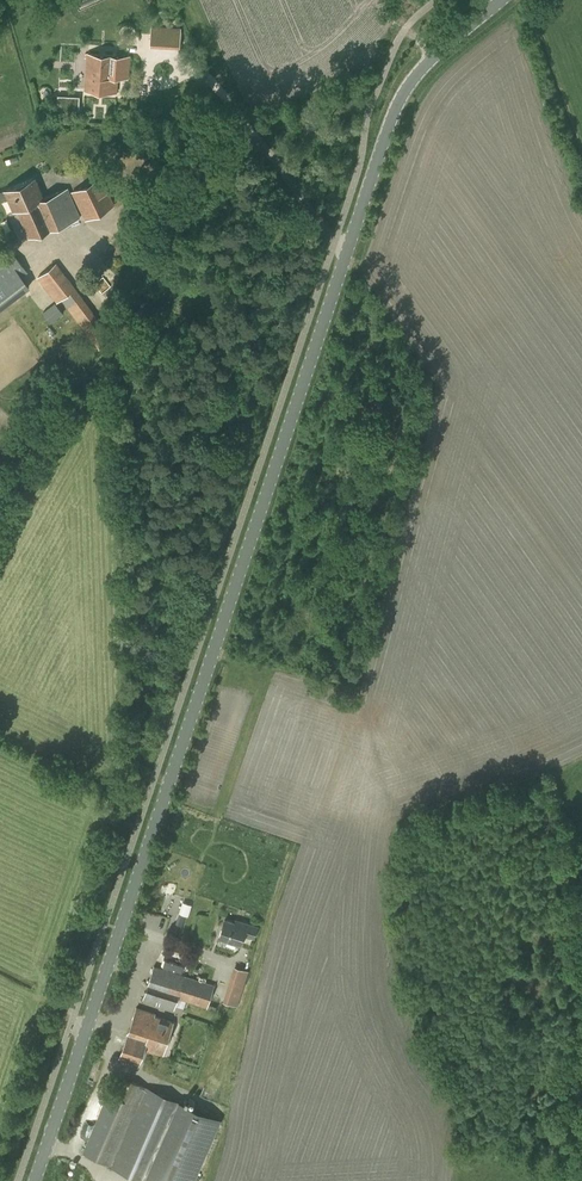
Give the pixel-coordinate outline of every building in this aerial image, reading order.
[(181,28),(151,27),(150,47),(180,49),(181,28)] [(119,77),(129,78),(131,55),(88,52),(85,90),(118,92),(119,77)] [(13,211),(17,209),(28,238),(81,217),(68,186),(44,196),(36,176),(0,191),(0,201),(8,198),(13,211)] [(101,176),(71,191),(85,219),(115,205),(101,176)] [(0,260),(0,310),(31,287),(22,275),(27,271),(12,251),(0,260)] [(56,262),(37,277),(56,302),(62,298),(92,339),(99,349),(113,338),(56,262)] [(63,313),(55,303),(43,312),(51,322),(63,313)] [(143,927),(165,932),(169,916),(147,911),(143,927)] [(219,937),(241,944),(244,934),(254,937),(258,926),(242,921),(241,925),(225,920),(219,937)] [(154,965),(143,998),(143,1000),(174,1010),(176,1005),(184,1007),(186,1001),(189,1002),(208,1007),(215,985),(154,965)] [(238,1006),(250,970),(234,965),(222,1001),(238,1006)] [(163,1054),(174,1022),(155,1016),(156,1013),(137,1007),(119,1058),(140,1065),(146,1048),(163,1054)] [(144,1180),(194,1180),(222,1119),(208,1113),(191,1106),(153,1089),(123,1077),(115,1095),(108,1093),(82,1152),(111,1165),(132,1117),(133,1117),(112,1166),(111,1165),(111,1167),(144,1180)]
